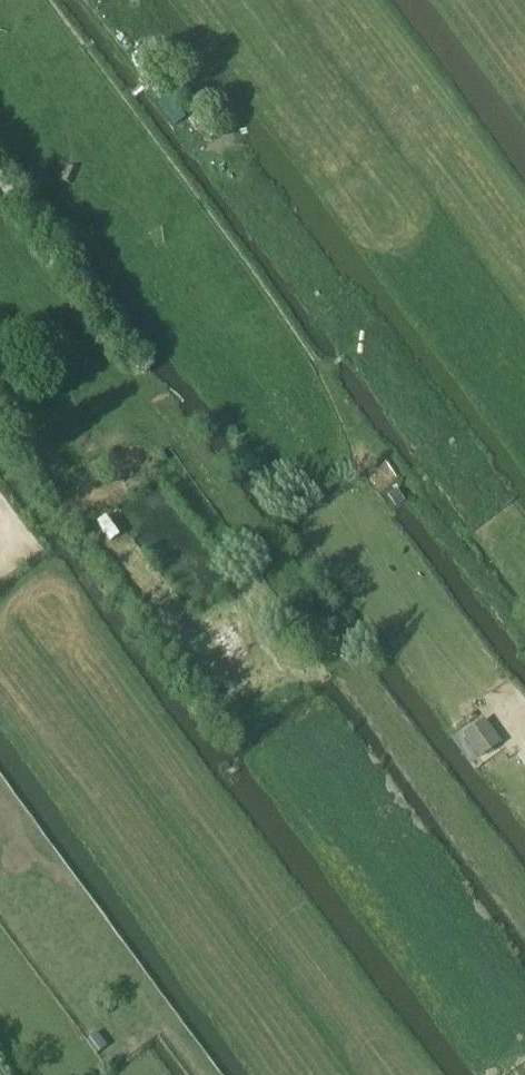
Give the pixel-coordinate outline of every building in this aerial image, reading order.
[(182,102),(190,112),(198,106),(190,95),(182,102)] [(37,464),(31,456),(24,462),(35,478),(43,472),(37,464)] [(395,508),(405,501),(397,490),(387,496),(387,497),(395,508)] [(500,743),(484,720),(462,735),(478,758),(500,743)]
